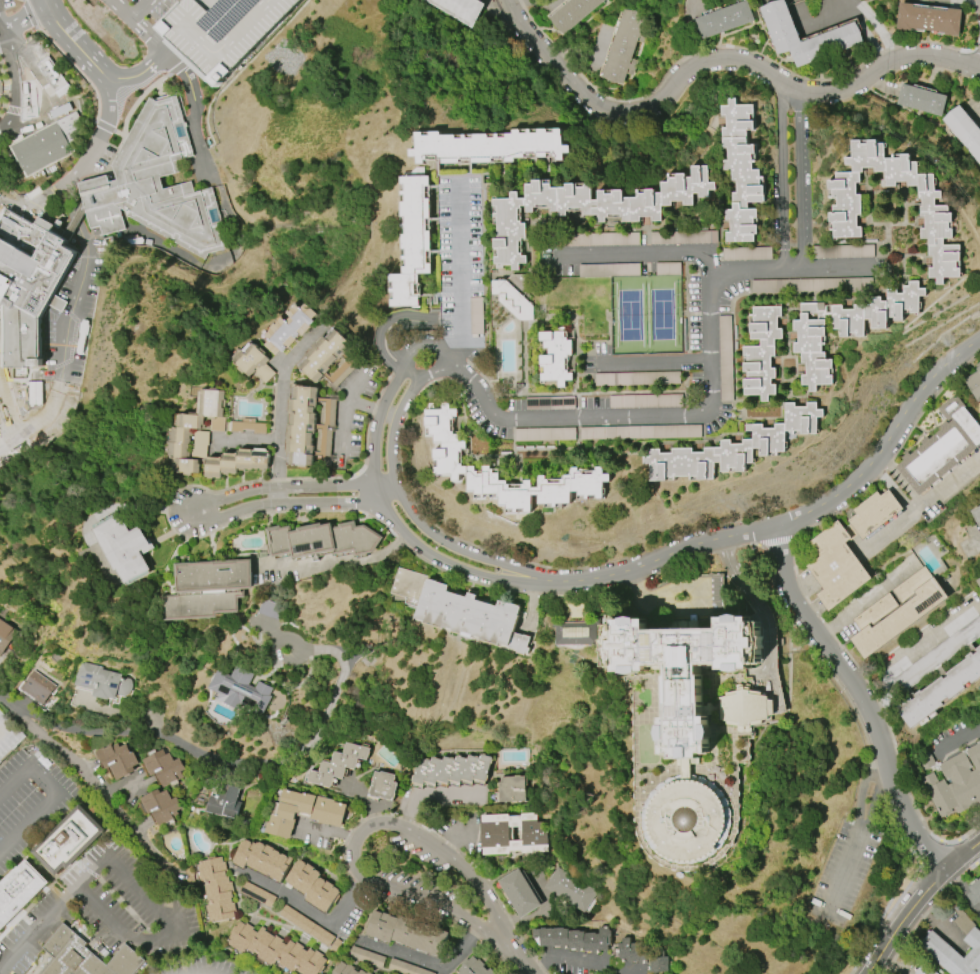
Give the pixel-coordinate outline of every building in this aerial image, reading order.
[(215,87),(299,0),(185,0),(158,28),(166,36),(161,42),(204,82),(207,79),(215,87)] [(471,28),(424,0),(478,0),(485,4),(471,28)] [(549,18),(570,0),(604,0),(563,35),(549,18)] [(695,19),(747,0),(754,21),(702,39),(695,19)] [(760,8),(781,0),(784,0),(800,43),(855,22),(863,43),(796,68),(789,50),(777,55),(760,8)] [(962,10),(959,36),(944,34),(944,32),(911,28),(911,31),(896,29),(900,3),(914,5),(913,7),(947,11),(948,9),(962,10)] [(601,77),(623,9),(644,16),(639,31),(640,32),(642,27),(647,28),(642,43),(637,42),(638,37),(629,63),(630,64),(631,59),(637,61),(632,76),(627,75),(628,70),(627,69),(622,83),(601,77)] [(902,84),(947,96),(941,116),(897,104),(902,84)] [(192,156),(182,158),(192,193),(210,188),(227,248),(207,254),(205,258),(126,216),(126,212),(119,209),(125,229),(102,236),(99,226),(89,229),(77,182),(107,175),(109,183),(117,181),(113,166),(112,166),(150,98),(157,102),(175,96),(192,156)] [(730,99),(737,98),(738,106),(754,105),(755,114),(750,114),(751,121),(755,121),(755,130),(746,130),(747,145),(755,145),(755,153),(750,153),(751,170),(759,170),(760,186),(764,186),(764,195),(763,195),(764,202),(747,203),(747,209),(757,209),(757,219),(753,219),(753,225),(757,225),(758,234),(753,234),(753,241),(725,242),(725,232),(730,232),(729,219),(725,220),(724,210),(733,209),(732,193),(736,193),(736,180),(731,180),(731,170),(724,171),(723,161),(728,160),(728,148),(724,148),(723,128),(728,128),(727,116),(723,116),(723,106),(730,106),(730,99)] [(959,105),(979,130),(979,165),(942,119),(959,105)] [(76,112),(88,135),(71,144),(75,152),(25,177),(9,146),(76,112)] [(560,129),(560,145),(567,145),(567,153),(561,153),(561,160),(553,160),(553,156),(550,156),(550,153),(544,153),(544,157),(534,157),(534,153),(522,154),(522,157),(512,158),(512,162),(502,162),(502,158),(490,158),(490,162),(470,162),(470,158),(458,158),(458,163),(440,163),(440,160),(438,160),(438,161),(435,161),(435,159),(423,159),(423,163),(415,163),(415,156),(408,156),(408,149),(415,149),(415,132),(422,132),(422,135),(429,135),(429,132),(439,131),(439,135),(454,135),(454,138),(461,138),(461,134),(465,134),(465,138),(472,138),(472,134),(486,134),(486,137),(494,137),(494,134),(497,134),(497,137),(504,137),(504,133),(512,133),(512,129),(519,129),(519,133),(526,133),(526,129),(529,129),(529,133),(537,133),(537,129),(545,129),(545,133),(553,132),(553,129),(560,129)] [(952,222),(948,222),(949,229),(952,229),(953,238),(943,238),(943,245),(959,245),(960,261),(956,261),(956,268),(960,268),(960,277),(944,277),(944,284),(936,284),(936,278),(929,278),(928,267),(933,267),(933,255),(928,255),(928,239),(920,239),(920,228),(925,228),(925,216),(920,216),(920,206),(921,206),(921,198),(918,198),(918,185),(908,185),(907,181),(895,182),(895,186),(886,187),(885,171),(874,171),(874,167),(863,167),(863,172),(860,172),(861,182),(856,182),(857,194),(860,194),(861,214),(857,214),(857,227),(862,227),(862,237),(834,237),(834,230),(830,231),(830,228),(833,228),(833,221),(830,222),(830,213),(834,212),(834,205),(837,205),(837,198),(829,198),(829,196),(833,196),(833,189),(829,189),(829,180),(837,180),(837,173),(853,172),(853,165),(846,165),(846,157),(853,157),(852,140),(862,140),(862,144),(868,144),(868,140),(877,140),(877,143),(885,143),(885,159),(892,159),(892,154),(894,154),(894,158),(901,158),(901,154),(910,154),(911,162),(917,162),(918,174),(933,174),(934,191),(941,191),(941,198),(934,198),(934,206),(948,206),(948,212),(951,212),(952,222)] [(567,211),(564,211),(564,217),(557,217),(556,212),(549,212),(549,207),(547,208),(547,205),(534,205),(534,208),(532,208),(532,213),(524,213),(524,206),(519,206),(519,209),(517,209),(517,222),(520,222),(520,225),(525,224),(525,239),(520,239),(520,241),(517,242),(517,255),(521,255),(521,257),(525,257),(525,264),(518,264),(518,271),(510,271),(510,264),(494,265),(493,257),(497,257),(497,250),(493,250),(493,240),(497,239),(496,218),(492,218),(492,214),(496,214),(496,207),(492,207),(492,200),(509,199),(509,192),(516,192),(516,199),(524,199),(524,185),(531,184),(531,181),(542,181),(542,185),(548,185),(548,188),(563,188),(563,185),(574,184),(574,188),(581,188),(581,184),(588,184),(588,201),(596,201),(595,191),(603,191),(603,195),(612,195),(611,190),(620,190),(620,198),(635,198),(634,190),(637,190),(637,194),(643,194),(643,190),(653,190),(653,194),(660,194),(660,182),(666,182),(666,174),(669,174),(669,178),(675,178),(675,174),(685,174),(685,179),(692,178),(691,166),(708,166),(709,183),(715,182),(715,190),(709,190),(709,197),(700,197),(700,193),(692,193),(692,206),(682,206),(682,201),(670,201),(670,205),(660,205),(660,221),(650,221),(650,217),(638,217),(638,222),(621,222),(621,218),(618,218),(618,215),(606,215),(606,218),(603,218),(604,223),(596,223),(596,216),(581,216),(581,211),(579,211),(579,208),(567,208),(567,211)] [(400,177),(428,177),(428,187),(424,187),(424,199),(429,199),(429,219),(425,219),(425,232),(430,232),(430,252),(426,252),(426,263),(430,263),(430,274),(417,274),(418,295),(420,295),(420,297),(418,297),(418,307),(390,307),(390,300),(394,300),(393,293),(390,293),(389,289),(394,289),(394,282),(389,282),(389,274),(402,274),(402,266),(406,266),(406,260),(401,260),(401,256),(405,256),(405,249),(402,249),(402,234),(405,234),(405,227),(401,227),(401,224),(405,224),(405,217),(401,217),(401,202),(404,202),(404,195),(401,195),(401,191),(403,191),(403,184),(400,184),(400,177)] [(5,312),(0,309),(0,231),(4,224),(2,223),(10,210),(34,224),(39,217),(54,226),(57,219),(63,222),(60,228),(72,235),(66,246),(80,254),(56,296),(68,303),(63,312),(51,306),(43,320),(44,361),(38,362),(37,370),(28,370),(28,376),(26,376),(26,379),(13,379),(13,371),(10,371),(11,367),(6,367),(6,309),(5,312)] [(717,231),(650,233),(650,245),(717,243),(717,231)] [(771,248),(723,248),(723,261),(772,260),(771,248)] [(751,281),(751,293),(871,290),(871,278),(751,281)] [(520,321),(499,300),(499,295),(492,295),(492,280),(505,280),(533,307),(534,320),(520,321)] [(825,303),(843,303),(843,309),(853,309),(853,304),(870,304),(870,297),(881,297),(881,302),(888,302),(888,290),(896,290),(896,295),(902,295),(902,286),(911,286),(911,282),(917,282),(917,289),(924,289),(924,294),(919,294),(919,312),(910,312),(910,307),(901,307),(901,320),(896,320),(895,314),(886,314),(886,329),(871,329),(871,320),(864,320),(864,337),(856,337),(856,333),(849,333),(849,339),(837,339),(837,331),(830,331),(830,316),(825,316),(825,337),(821,337),(822,352),(826,351),(826,358),(834,358),(834,387),(817,387),(817,393),(807,393),(807,387),(798,387),(798,373),(803,373),(803,366),(798,366),(798,355),(790,355),(790,341),(795,340),(795,333),(790,333),(790,319),(797,318),(797,301),(825,301),(825,303)] [(275,355),(264,345),(269,341),(264,336),(271,329),(270,328),(274,324),(275,325),(282,318),(286,322),(291,316),(287,313),(289,311),(290,312),(297,305),(301,309),(306,303),(316,314),(311,319),(313,321),(309,325),(308,324),(307,325),(310,328),(301,337),(298,334),(295,338),(296,339),(287,348),(286,347),(282,352),(280,350),(275,355)] [(752,307),(780,307),(780,316),(776,317),(776,330),(780,330),(781,339),(773,339),(774,356),(769,356),(769,369),(774,369),(774,378),(770,378),(770,385),(774,385),(775,395),(767,395),(767,402),(760,402),(760,395),(743,396),(743,380),(748,379),(747,373),(743,373),(743,363),(747,363),(746,356),(742,356),(742,347),(759,347),(759,340),(749,340),(749,324),(753,324),(752,317),(749,317),(748,315),(752,314),(752,307)] [(356,366),(336,387),(323,375),(316,382),(298,365),(303,360),(303,361),(306,358),(303,356),(306,353),(307,353),(313,347),(313,346),(315,344),(316,345),(323,337),(322,337),(324,335),(326,337),(329,334),(328,334),(333,329),(334,330),(335,329),(351,345),(343,354),(356,366)] [(541,332),(564,332),(564,338),(567,338),(567,341),(571,341),(572,352),(570,353),(570,355),(567,355),(567,358),(564,358),(565,371),(567,371),(567,373),(572,373),(572,380),(565,380),(565,387),(558,387),(558,381),(541,381),(541,374),(545,374),(544,364),(541,364),(541,356),(549,356),(548,348),(544,348),(544,341),(541,341),(541,332)] [(232,358),(239,350),(241,351),(249,344),(250,345),(252,344),(269,360),(265,364),(275,373),(265,384),(255,374),(257,373),(255,371),(249,377),(244,371),(242,374),(236,369),(238,367),(235,364),(236,363),(233,360),(233,359),(232,358)] [(976,369),(979,367),(979,401),(978,402),(964,380),(977,371),(976,369)] [(595,386),(664,385),(664,372),(595,374),(595,386)] [(28,404),(27,382),(42,382),(42,404),(33,404),(33,406),(31,406),(31,404),(28,404)] [(294,386),(319,388),(318,398),(329,399),(329,394),(338,394),(338,401),(336,401),(334,431),(332,432),(330,467),(322,466),(323,457),(313,456),(313,466),(290,465),(290,463),(289,463),(289,454),(286,453),(286,450),(287,450),(288,440),(287,440),(287,437),(288,438),(289,427),(288,427),(288,424),(291,424),(292,414),(288,414),(288,411),(290,411),(290,401),(289,401),(289,398),(293,398),(293,394),(292,394),(293,388),(294,388),(294,386)] [(197,413),(198,392),(200,392),(201,389),(210,390),(210,388),(218,388),(217,391),(224,391),(223,405),(222,405),(222,408),(223,409),(222,418),(224,418),(223,432),(210,431),(211,419),(208,419),(208,416),(203,416),(202,428),(201,428),(201,429),(189,428),(189,431),(192,431),(190,444),(188,444),(187,452),(189,452),(189,457),(187,456),(187,459),(197,460),(197,464),(199,464),(198,473),(191,472),(190,475),(183,475),(184,472),(174,471),(174,470),(172,469),(173,458),(169,458),(169,456),(167,456),(168,444),(167,444),(167,442),(168,442),(168,440),(170,441),(171,429),(172,429),(172,427),(176,427),(177,416),(179,416),(179,414),(188,415),(188,413),(196,413),(196,416),(199,416),(199,414),(197,413)] [(963,408),(979,429),(979,443),(978,445),(979,446),(919,496),(895,467),(903,461),(901,458),(907,453),(909,455),(922,445),(920,442),(926,437),(928,440),(941,429),(939,426),(945,421),(947,424),(954,419),(952,418),(948,421),(937,409),(955,394),(965,407),(963,408)] [(609,408),(682,407),(682,395),(609,396),(609,408)] [(691,448),(691,453),(703,452),(703,448),(720,448),(720,440),(730,440),(730,444),(743,444),(742,440),(753,440),(752,431),(745,431),(745,424),(762,424),(762,428),(775,428),(774,424),(784,424),(784,403),(794,403),(794,407),(806,407),(806,402),(816,402),(816,410),(823,410),(823,417),(817,417),(817,433),(801,434),(801,430),(794,431),(794,434),(792,434),(792,431),(784,431),(785,452),(777,452),(777,455),(776,455),(776,451),(769,452),(769,455),(760,456),(760,448),(753,448),(753,463),(745,463),(745,470),(720,471),(720,462),(713,462),(714,479),(698,479),(697,476),(691,476),(691,479),(689,479),(689,476),(674,476),(674,480),(673,480),(673,476),(666,476),(666,480),(649,481),(649,464),(642,464),(642,456),(649,456),(649,449),(659,449),(659,453),(671,453),(671,449),(691,448)] [(602,482),(602,499),(595,499),(595,495),(588,495),(588,499),(585,499),(585,496),(578,496),(578,492),(570,492),(570,504),(556,504),(557,507),(553,507),(553,503),(538,504),(538,495),(531,495),(531,512),(524,512),(524,509),(517,509),(517,513),(514,513),(514,509),(507,509),(507,506),(499,506),(499,498),(497,498),(497,494),(474,494),(474,491),(467,491),(466,473),(458,474),(459,481),(452,481),(452,474),(434,474),(434,467),(438,467),(438,460),(434,460),(434,449),(441,449),(441,442),(435,442),(434,435),(430,435),(430,426),(426,426),(426,410),(429,410),(429,403),(434,403),(434,409),(442,409),(442,405),(449,405),(449,410),(457,410),(457,416),(452,416),(452,420),(450,420),(450,432),(453,432),(453,435),(458,435),(458,442),(465,442),(465,449),(461,449),(461,452),(458,452),(458,464),(461,464),(461,467),(474,467),(474,471),(476,471),(476,474),(482,474),(482,467),(489,467),(489,469),(492,469),(492,473),(498,473),(498,481),(506,481),(506,484),(509,484),(509,489),(521,489),(521,485),(523,485),(523,480),(531,480),(531,488),(538,488),(538,476),(544,476),(544,480),(547,480),(547,483),(561,483),(561,480),(562,480),(562,476),(570,475),(570,468),(577,468),(577,472),(579,472),(579,469),(582,469),(582,471),(595,471),(595,467),(602,467),(602,474),(608,474),(608,482),(602,482)] [(230,431),(231,421),(242,422),(242,418),(255,419),(255,423),(266,424),(265,433),(253,432),(253,430),(241,429),(241,432),(230,431)] [(689,438),(689,426),(617,427),(617,439),(689,438)] [(194,431),(208,432),(207,445),(206,445),(205,458),(191,457),(192,444),(193,444),(194,431)] [(204,477),(206,460),(208,460),(208,457),(221,458),(221,455),(224,456),(224,453),(237,454),(237,451),(240,451),(240,449),(251,450),(251,452),(253,452),(253,451),(255,451),(255,449),(266,450),(266,452),(269,452),(268,469),(265,469),(264,471),(260,471),(260,469),(252,468),(252,469),(244,469),(244,470),(239,470),(240,468),(237,468),(236,474),(228,473),(228,475),(223,474),(223,473),(220,473),(220,477),(212,477),(212,479),(208,479),(208,477),(204,477)] [(903,509),(862,540),(847,521),(856,514),(853,510),(877,492),(880,496),(888,490),(903,509)] [(970,511),(979,505),(979,529),(970,511)] [(92,530),(120,515),(130,533),(140,527),(150,546),(152,545),(154,548),(142,555),(150,570),(125,584),(117,569),(115,570),(92,530)] [(271,556),(264,528),(278,525),(278,527),(288,525),(290,531),(296,530),(296,528),(319,522),(319,525),(330,522),(331,528),(338,526),(337,524),(353,520),(354,527),(363,525),(381,538),(371,551),(354,555),(352,549),(335,553),(334,548),(292,558),(291,552),(271,556)] [(871,578),(829,611),(816,595),(824,589),(806,566),(820,555),(809,541),(837,520),(851,538),(844,543),(871,578)] [(174,563),(249,559),(251,588),(242,589),(243,597),(236,598),(237,612),(214,613),(215,617),(165,620),(164,595),(175,595),(174,563)] [(949,597),(865,659),(850,639),(861,631),(853,620),(889,593),(900,608),(904,605),(893,590),(926,566),(949,597)] [(390,593),(398,568),(427,577),(417,609),(403,605),(405,598),(390,593)] [(446,592),(466,598),(468,593),(476,595),(475,601),(497,607),(498,601),(510,604),(510,603),(518,606),(519,607),(520,607),(512,633),(523,637),(524,636),(529,638),(526,648),(529,648),(527,653),(525,653),(525,655),(517,652),(517,650),(508,647),(508,646),(499,644),(499,645),(480,639),(480,638),(462,632),(461,634),(452,631),(452,630),(443,627),(442,629),(423,624),(424,621),(415,618),(424,588),(427,580),(428,580),(436,582),(448,586),(446,592)] [(681,776),(680,759),(671,759),(671,754),(666,754),(666,755),(662,755),(662,741),(661,741),(659,733),(660,726),(662,726),(662,718),(666,718),(665,676),(668,676),(668,665),(648,665),(648,671),(639,672),(639,673),(632,675),(624,673),(624,672),(616,672),(616,666),(613,666),(613,668),(609,668),(607,657),(607,656),(608,656),(606,646),(608,636),(606,636),(609,627),(615,626),(615,620),(623,620),(623,619),(630,617),(638,618),(638,619),(646,619),(646,630),(719,629),(719,618),(727,618),(727,617),(734,615),(741,616),(741,617),(750,617),(750,623),(752,623),(752,622),(759,622),(760,637),(761,637),(762,648),(760,648),(760,663),(756,664),(751,665),(751,669),(743,669),(743,671),(735,673),(728,671),(728,670),(719,670),(719,664),(700,664),(700,675),(701,675),(702,705),(720,705),(720,698),(726,697),(726,694),(735,692),(737,689),(749,688),(750,691),(761,693),(762,696),(768,697),(768,701),(774,701),(774,715),(768,715),(768,719),(762,720),(762,724),(751,726),(750,729),(743,731),(738,729),(738,726),(726,724),(726,721),(720,721),(720,715),(702,713),(702,717),(707,717),(708,725),(709,725),(711,732),(709,740),(708,740),(708,753),(699,754),(699,759),(690,759),(691,776),(696,777),(702,778),(707,781),(712,784),(717,787),(721,792),(724,797),(727,802),(729,807),(730,813),(731,819),(731,825),(730,830),(728,836),(726,841),(722,846),(719,851),(714,855),(710,858),(704,861),(699,863),(693,864),(687,864),(682,864),(676,863),(670,861),(665,859),(660,856),(656,852),(652,848),(648,843),(646,838),(644,832),(642,826),(642,820),(642,815),(643,809),(645,803),(648,798),(651,793),(655,789),(659,785),(664,782),(669,779),(675,777),(681,776)] [(555,645),(554,627),(551,627),(551,619),(556,619),(556,622),(596,621),(596,644),(555,645)] [(17,632),(0,657),(0,620),(17,632)] [(975,650),(979,646),(979,677),(972,683),(970,681),(963,686),(965,689),(950,700),(948,697),(941,702),(943,705),(911,729),(895,708),(910,698),(912,701),(916,698),(914,695),(920,691),(921,692),(941,677),(943,679),(948,676),(946,673),(966,659),(965,657),(971,653),(973,655),(977,652),(975,650)] [(129,679),(130,680),(131,681),(131,682),(132,683),(132,685),(132,686),(132,687),(132,688),(132,689),(131,690),(131,692),(130,693),(129,693),(128,694),(127,695),(126,696),(125,696),(124,696),(116,694),(115,699),(109,698),(109,700),(93,696),(94,690),(74,685),(80,662),(102,667),(102,670),(121,674),(120,677),(129,679)] [(220,694),(208,688),(218,669),(231,676),(238,664),(254,672),(247,685),(254,689),(259,681),(273,689),(269,696),(272,697),(263,713),(255,712),(241,705),(238,711),(217,700),(220,694)] [(42,704),(20,689),(33,670),(55,686),(42,704)] [(979,742),(979,744),(979,798),(968,804),(969,806),(959,811),(956,805),(943,812),(945,815),(940,817),(920,778),(933,771),(939,781),(944,778),(937,764),(963,750),(972,767),(969,769),(970,771),(974,769),(964,750),(979,742)] [(94,751),(109,744),(111,746),(117,743),(119,747),(125,744),(130,753),(132,752),(138,764),(132,767),(135,772),(116,781),(109,767),(105,769),(101,760),(99,762),(94,751)] [(330,788),(306,783),(309,770),(318,772),(321,761),(330,763),(333,752),(342,755),(344,743),(369,749),(366,760),(357,758),(355,770),(345,768),(342,779),(333,777),(330,788)] [(149,776),(142,760),(148,757),(146,754),(154,750),(155,753),(162,750),(164,755),(169,752),(172,760),(178,757),(184,769),(179,771),(182,777),(162,787),(155,773),(149,776)] [(492,757),(485,781),(474,778),(473,782),(461,778),(460,783),(449,780),(448,784),(437,781),(436,784),(424,781),(424,785),(413,782),(419,758),(430,761),(431,757),(442,759),(443,756),(455,759),(455,755),(467,758),(468,755),(479,758),(480,754),(492,757)] [(368,796),(374,771),(380,772),(395,775),(393,782),(397,783),(393,800),(379,797),(379,799),(368,796)] [(500,777),(524,776),(525,802),(499,803),(499,802),(495,802),(494,793),(499,793),(498,783),(500,783),(500,777)] [(240,787),(236,802),(241,803),(237,821),(206,813),(210,796),(218,798),(222,783),(240,787)] [(341,829),(316,823),(317,822),(308,820),(309,816),(300,814),(300,813),(294,812),(288,837),(264,832),(267,822),(268,823),(270,816),(273,817),(280,788),(301,793),(301,792),(315,795),(315,796),(333,800),(333,802),(346,805),(341,829)] [(147,814),(140,799),(148,795),(147,794),(158,789),(160,793),(166,789),(171,799),(175,797),(182,808),(176,811),(178,815),(173,818),(173,819),(159,826),(152,812),(147,814)] [(104,830),(66,868),(63,865),(54,874),(32,851),(79,805),(104,830)] [(481,849),(480,823),(481,823),(481,816),(507,815),(507,817),(519,817),(519,814),(535,813),(536,823),(541,822),(541,832),(546,832),(547,853),(521,854),(521,851),(509,852),(509,854),(482,855),(482,849),(481,849)] [(233,861),(244,840),(245,841),(245,840),(250,843),(250,844),(251,845),(252,843),(256,845),(257,843),(258,843),(259,842),(263,845),(263,846),(264,846),(265,845),(273,849),(272,850),(273,851),(274,850),(279,853),(278,854),(281,855),(282,854),(286,857),(286,858),(287,859),(288,857),(292,859),(280,882),(271,877),(272,876),(269,874),(268,877),(246,865),(244,868),(233,862),(234,861),(233,861)] [(210,920),(206,905),(208,905),(203,884),(202,884),(198,865),(200,864),(199,862),(207,860),(207,858),(214,857),(215,858),(221,856),(223,862),(224,862),(227,871),(224,872),(225,876),(227,875),(228,881),(230,881),(233,890),(230,890),(232,897),(230,897),(231,903),(233,903),(235,911),(233,911),(235,918),(228,919),(228,921),(220,923),(220,921),(212,923),(211,920),(210,920)] [(48,882),(0,930),(0,884),(17,867),(18,868),(26,860),(48,882)] [(305,894),(287,882),(288,880),(286,879),(298,861),(300,862),(300,861),(305,863),(313,868),(312,870),(314,871),(315,870),(319,873),(319,874),(320,875),(319,877),(324,880),(325,880),(333,886),(332,887),(333,888),(334,887),(339,890),(338,891),(340,892),(328,911),(326,910),(325,912),(305,899),(308,894),(306,893),(305,894)] [(556,867),(596,891),(584,912),(544,888),(556,867)] [(542,906),(522,919),(498,881),(518,868),(542,906)] [(968,887),(979,878),(979,904),(978,901),(973,905),(966,895),(971,891),(968,887)] [(272,907),(276,896),(244,883),(239,894),(272,907)] [(335,952),(342,941),(284,906),(277,917),(335,952)] [(975,928),(979,932),(979,973),(951,973),(918,945),(931,930),(963,959),(972,949),(962,940),(965,937),(951,924),(958,917),(955,915),(960,909),(975,926),(976,927),(975,928)] [(448,933),(439,957),(390,939),(389,943),(365,934),(374,910),(382,913),(382,912),(388,914),(389,911),(448,933)] [(326,960),(317,973),(300,973),(297,972),(298,970),(296,969),(294,972),(293,971),(292,972),(278,964),(279,962),(277,960),(274,965),(272,964),(271,966),(257,957),(258,955),(254,952),(253,953),(246,949),(244,952),(243,951),(242,953),(227,944),(229,942),(227,941),(232,934),(230,933),(234,926),(236,927),(239,922),(243,925),(245,923),(253,928),(252,930),(256,933),(261,926),(265,929),(264,931),(273,936),(274,935),(282,941),(281,943),(286,946),(290,941),(294,943),(295,942),(302,947),(301,949),(307,952),(309,949),(313,952),(314,950),(322,955),(321,957),(326,960)] [(146,961),(135,973),(40,973),(54,958),(42,947),(63,923),(87,943),(84,946),(107,966),(125,944),(146,961)] [(534,938),(532,938),(532,929),(540,929),(540,927),(563,927),(563,929),(567,929),(568,931),(579,931),(579,932),(583,932),(583,933),(594,933),(594,934),(599,934),(599,927),(607,927),(607,930),(609,930),(609,935),(609,944),(607,944),(607,950),(597,950),(597,954),(593,954),(591,951),(585,951),(577,951),(575,949),(562,949),(560,946),(540,946),(534,938)] [(668,971),(651,971),(651,963),(647,963),(647,961),(630,962),(630,960),(624,961),(623,960),(619,960),(619,943),(621,943),(620,937),(629,937),(629,944),(643,943),(643,950),(662,949),(663,956),(667,956),(668,971)] [(385,958),(352,946),(348,958),(380,970),(385,958)] [(490,968),(496,973),(456,973),(457,973),(456,972),(472,956),(477,961),(478,959),(485,966),(483,968),(487,971),(490,968)] [(391,958),(387,971),(396,973),(435,973),(391,958)] [(364,971),(369,973),(332,973),(330,973),(335,965),(337,966),(340,961),(344,964),(345,963),(354,968),(353,970),(358,973),(360,970),(364,973),(364,971)]
